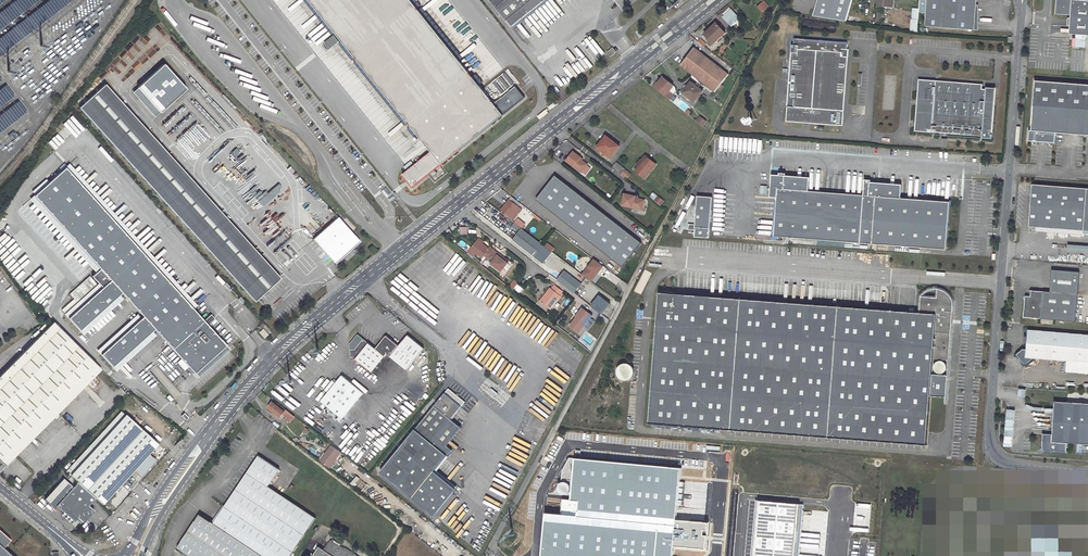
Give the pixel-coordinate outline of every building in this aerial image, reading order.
[(414,189),(530,98),(517,82),(491,102),(409,0),(305,0),(366,76),(352,87),(356,92),(370,82),(429,155),(403,175),(414,189)] [(512,26),(544,0),(490,0),(512,26)] [(815,16),(847,21),(853,0),(819,0),(815,16)] [(925,26),(974,29),(976,0),(927,0),(926,13),(925,26)] [(1085,0),(1054,0),(1054,15),(1069,16),(1067,34),(1087,36),(1087,1),(1085,1),(1085,0)] [(769,6),(764,1),(758,7),(762,12),(769,6)] [(740,18),(731,9),(722,17),(730,26),(740,18)] [(716,23),(704,34),(710,41),(708,43),(711,46),(725,33),(716,23)] [(704,46),(706,44),(692,33),(689,35),(704,46)] [(790,52),(786,121),(840,125),(841,122),(842,122),(848,50),(846,49),(846,44),(841,44),(841,42),(793,38),(792,45),(790,45),(790,52)] [(553,44),(537,57),(541,63),(557,50),(553,44)] [(728,75),(694,48),(681,65),(715,92),(728,75)] [(165,65),(138,87),(159,111),(185,88),(165,65)] [(654,88),(669,100),(673,95),(668,92),(673,86),(663,77),(654,88)] [(919,79),(915,131),(983,136),(982,138),(992,139),(992,134),(991,133),(991,132),(993,132),(996,90),(982,89),(983,84),(919,79)] [(1035,81),(1031,130),(1029,130),(1028,141),(1055,143),(1056,132),(1087,135),(1087,85),(1035,81)] [(702,91),(691,82),(682,93),(694,102),(702,91)] [(79,107),(254,302),(280,278),(105,84),(79,107)] [(551,116),(543,123),(545,126),(554,119),(551,116)] [(696,121),(703,126),(706,122),(700,117),(696,121)] [(619,146),(606,136),(597,147),(610,157),(619,146)] [(580,157),(573,151),(566,160),(581,172),(587,164),(579,158),(580,157)] [(642,162),(639,166),(635,170),(642,176),(646,172),(648,173),(655,164),(645,156),(641,161),(642,162)] [(624,169),(617,163),(613,168),(621,174),(624,169)] [(69,164),(65,167),(170,284),(174,280),(69,164)] [(170,284),(65,167),(34,195),(77,244),(100,269),(70,294),(74,299),(62,309),(79,330),(122,293),(143,317),(101,355),(112,366),(154,330),(166,342),(197,314),(185,300),(192,294),(188,289),(181,296),(170,284)] [(778,198),(775,236),(946,250),(950,202),(901,198),(877,196),(878,183),(871,182),(871,180),(865,180),(864,195),(809,191),(785,189),(786,176),(786,174),(780,173),(780,175),(772,175),(770,197),(778,198)] [(534,200),(621,267),(640,243),(554,176),(534,200)] [(810,178),(786,176),(785,189),(809,191),(810,178)] [(902,185),(878,183),(877,196),(901,198),(902,185)] [(1032,184),(1029,226),(1087,231),(1087,188),(1032,184)] [(635,196),(625,194),(622,205),(642,210),(644,200),(638,199),(635,198),(635,196)] [(653,200),(659,204),(662,200),(656,196),(653,200)] [(695,230),(694,237),(709,238),(712,197),(698,196),(695,225),(689,224),(688,230),(695,230)] [(511,197),(501,210),(512,218),(517,212),(515,211),(520,204),(511,197)] [(360,242),(338,217),(313,239),(335,264),(360,242)] [(524,224),(517,219),(514,223),(521,229),(524,224)] [(514,223),(512,226),(519,232),(513,239),(543,263),(552,252),(521,229),(514,223)] [(471,248),(482,257),(483,255),(487,258),(488,257),(494,249),(490,247),(488,249),(482,244),(477,240),(471,248)] [(492,262),(502,269),(507,263),(497,256),(499,253),(494,249),(488,257),(493,261),(492,262)] [(497,256),(507,263),(509,261),(499,253),(497,256)] [(588,266),(582,275),(589,281),(596,272),(597,274),(603,266),(594,259),(588,267),(588,266)] [(1030,311),(1030,318),(1076,322),(1079,272),(1052,270),(1050,292),(1043,291),(1043,292),(1029,291),(1029,297),(1028,303),(1025,302),(1024,311),(1030,311)] [(581,284),(564,271),(557,280),(577,295),(579,294),(575,291),(581,284)] [(549,309),(563,291),(554,284),(550,289),(549,288),(544,294),(546,296),(541,302),(549,309)] [(920,313),(658,294),(648,424),(926,445),(930,396),(945,397),(947,376),(931,374),(933,359),(937,359),(937,361),(934,363),(933,366),(934,369),(936,372),(939,374),(943,373),(945,371),(946,366),(945,363),(943,362),(944,360),(948,360),(953,306),(952,303),(952,300),(950,297),(949,295),(946,292),(944,290),(941,289),(938,289),(937,298),(921,297),(920,313)] [(610,304),(599,295),(591,305),(602,314),(610,304)] [(577,318),(584,309),(581,307),(574,316),(576,317),(577,318)] [(576,317),(569,325),(578,332),(592,315),(584,309),(577,318),(576,317)] [(197,314),(166,342),(171,348),(203,320),(197,314)] [(203,320),(171,348),(194,373),(226,346),(203,320)] [(0,375),(0,460),(0,461),(96,364),(53,321),(0,375)] [(263,329),(259,332),(264,338),(268,334),(263,329)] [(1016,355),(1026,365),(1034,358),(1067,361),(1066,372),(1087,374),(1087,335),(1028,330),(1026,350),(1023,350),(1016,355)] [(348,344),(350,359),(355,359),(371,372),(386,354),(405,369),(422,348),(406,335),(398,346),(385,336),(374,349),(356,334),(348,344)] [(5,466),(101,369),(96,364),(0,461),(5,466)] [(623,365),(619,367),(618,370),(617,374),(619,378),(622,381),(626,381),(630,380),(632,378),(634,374),(633,371),(632,369),(630,366),(626,365),(623,365)] [(363,393),(341,375),(320,402),(323,404),(320,407),(323,409),(326,406),(328,408),(329,409),(336,415),(342,419),(363,393)] [(461,407),(445,393),(415,430),(447,456),(452,450),(447,446),(461,428),(451,419),(461,407)] [(1055,402),(1052,433),(1043,433),(1041,446),(1042,448),(1043,449),(1044,450),(1045,450),(1065,452),(1066,442),(1076,443),(1076,453),(1087,454),(1087,405),(1055,402)] [(276,406),(273,403),(269,408),(281,416),(283,414),(287,418),(286,419),(290,422),(294,416),(278,404),(276,406)] [(121,411),(66,471),(77,481),(95,498),(102,504),(157,444),(121,411)] [(432,516),(454,489),(434,472),(447,456),(415,430),(377,474),(432,516)] [(329,468),(341,453),(332,446),(320,461),(329,468)] [(149,454),(135,470),(141,476),(156,460),(149,454)] [(258,456),(224,507),(229,510),(218,527),(213,524),(199,515),(177,549),(188,555),(290,555),(315,518),(268,487),(279,470),(258,456)] [(571,515),(676,525),(677,519),(681,469),(576,459),(571,515)] [(95,498),(77,481),(72,487),(63,478),(44,499),(53,507),(56,505),(60,508),(64,504),(77,517),(83,522),(94,510),(88,505),(95,498)] [(40,489),(35,495),(39,498),(45,492),(40,489)] [(757,500),(752,555),(795,555),(800,504),(757,500)] [(64,504),(60,508),(73,521),(77,517),(64,504)] [(229,510),(224,507),(213,524),(218,527),(229,510)] [(546,513),(542,555),(673,555),(674,547),(676,525),(571,515),(546,513)] [(709,522),(677,519),(676,525),(674,547),(706,550),(709,522)] [(3,548),(10,539),(0,530),(0,555),(12,555),(3,548)] [(331,539),(324,550),(325,551),(331,543),(351,555),(357,555),(331,539)] [(331,543),(325,551),(324,550),(319,547),(313,555),(351,555),(331,543)]
